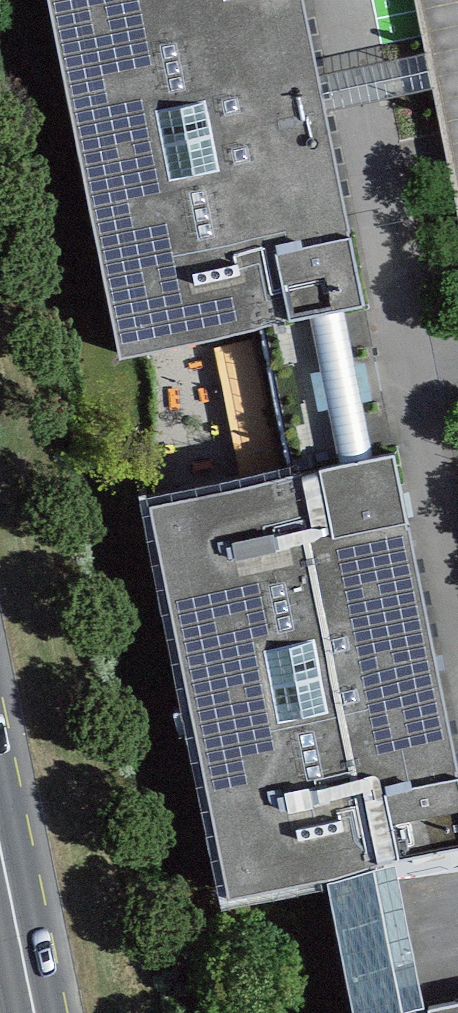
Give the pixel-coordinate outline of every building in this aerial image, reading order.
[(125,361),(371,310),(307,0),(50,0),(125,361)] [(249,909),(457,863),(457,713),(403,467),(162,520),(249,909)]
